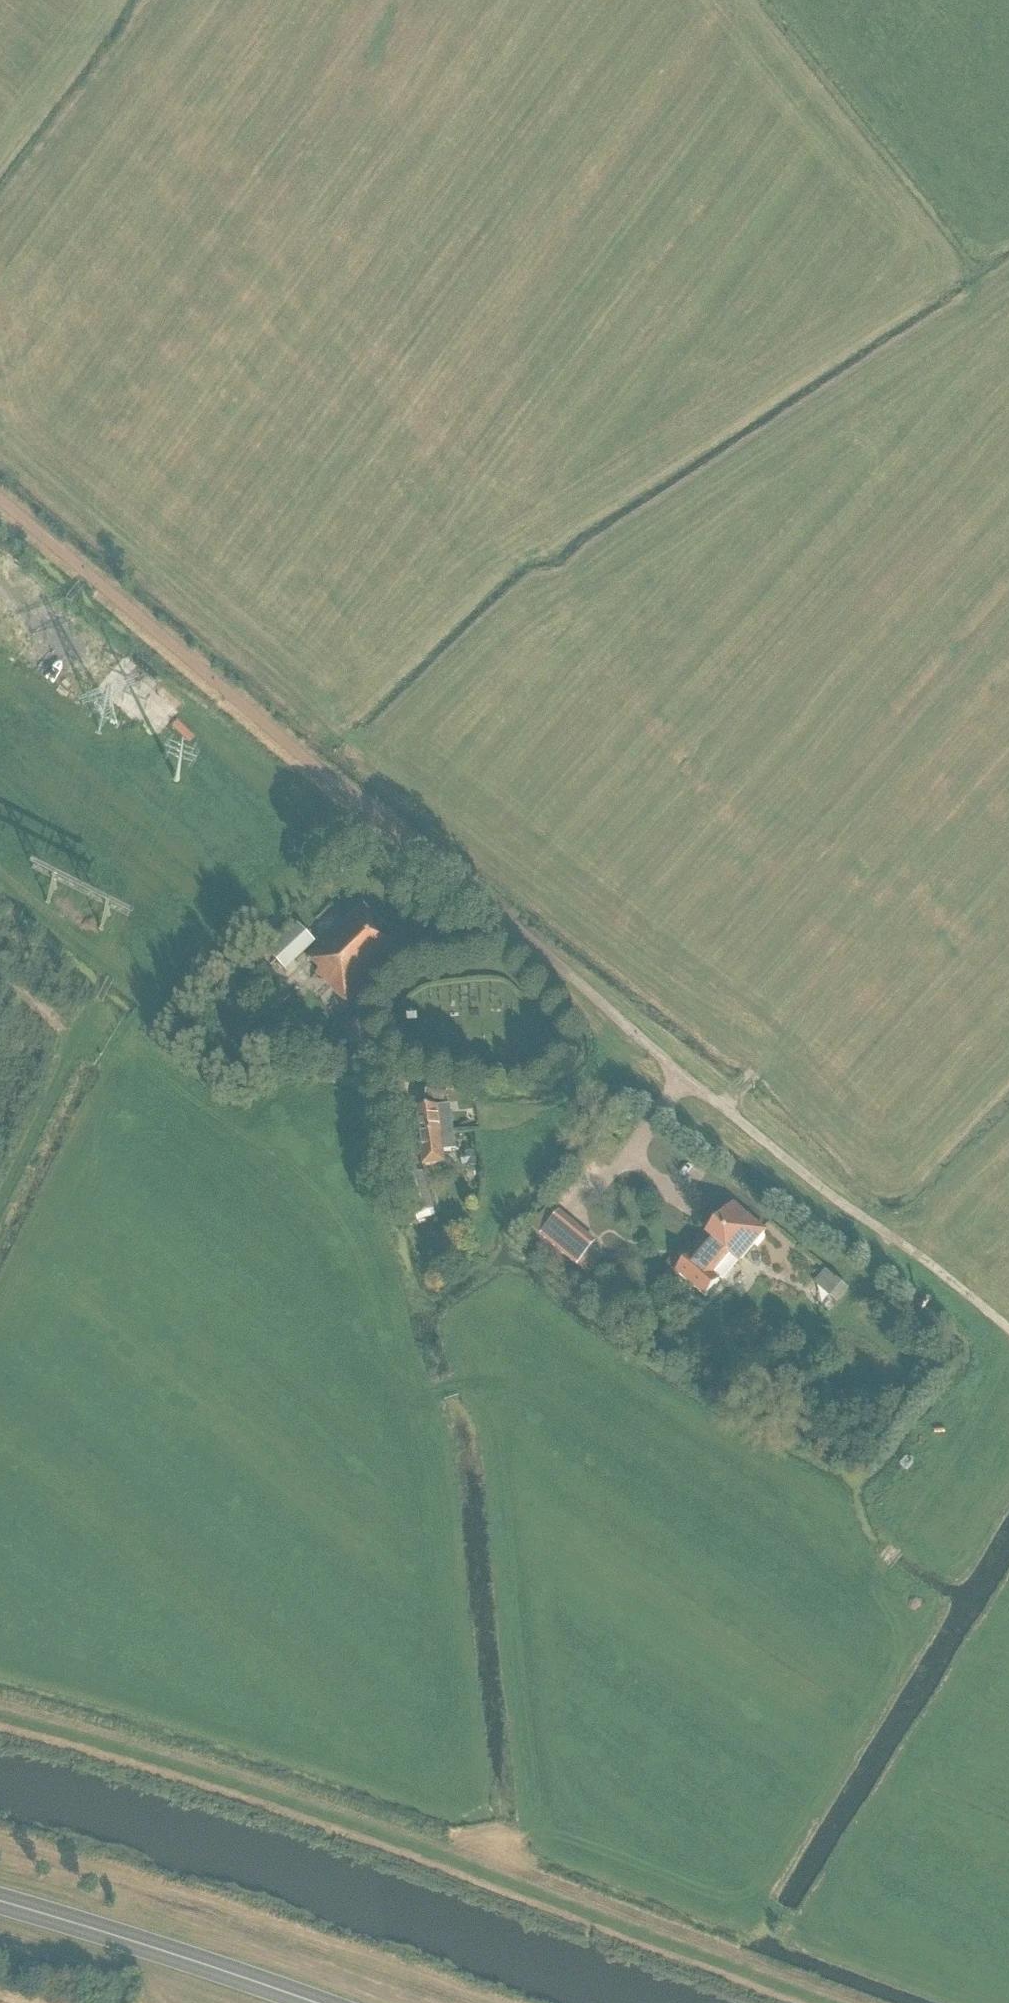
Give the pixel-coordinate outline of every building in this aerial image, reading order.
[(347,1004),(404,947),(363,905),(308,959),(319,970),(316,973),(347,1004)] [(286,970),(316,943),(300,925),(270,952),(286,970)] [(267,969),(265,971),(261,975),(271,984),(278,977),(268,967),(267,969)] [(399,1022),(413,1022),(412,1011),(398,1011),(399,1022)] [(238,1036),(232,1029),(231,1028),(224,1034),(231,1042),(238,1036)] [(444,1100),(445,1083),(425,1082),(424,1098),(444,1100)] [(438,1106),(416,1109),(419,1137),(454,1133),(452,1116),(445,1117),(439,1117),(438,1111),(438,1106)] [(454,1133),(419,1137),(423,1166),(445,1163),(444,1152),(456,1150),(454,1133)] [(760,1244),(770,1232),(767,1228),(768,1226),(732,1197),(706,1230),(709,1232),(712,1235),(694,1257),(691,1255),(676,1272),(705,1297),(720,1279),(709,1270),(728,1248),(740,1259),(756,1241),(760,1244)] [(592,1246),(556,1215),(539,1234),(576,1265),(592,1246)] [(840,1282),(832,1276),(825,1270),(814,1283),(837,1304),(849,1290),(840,1282)]
